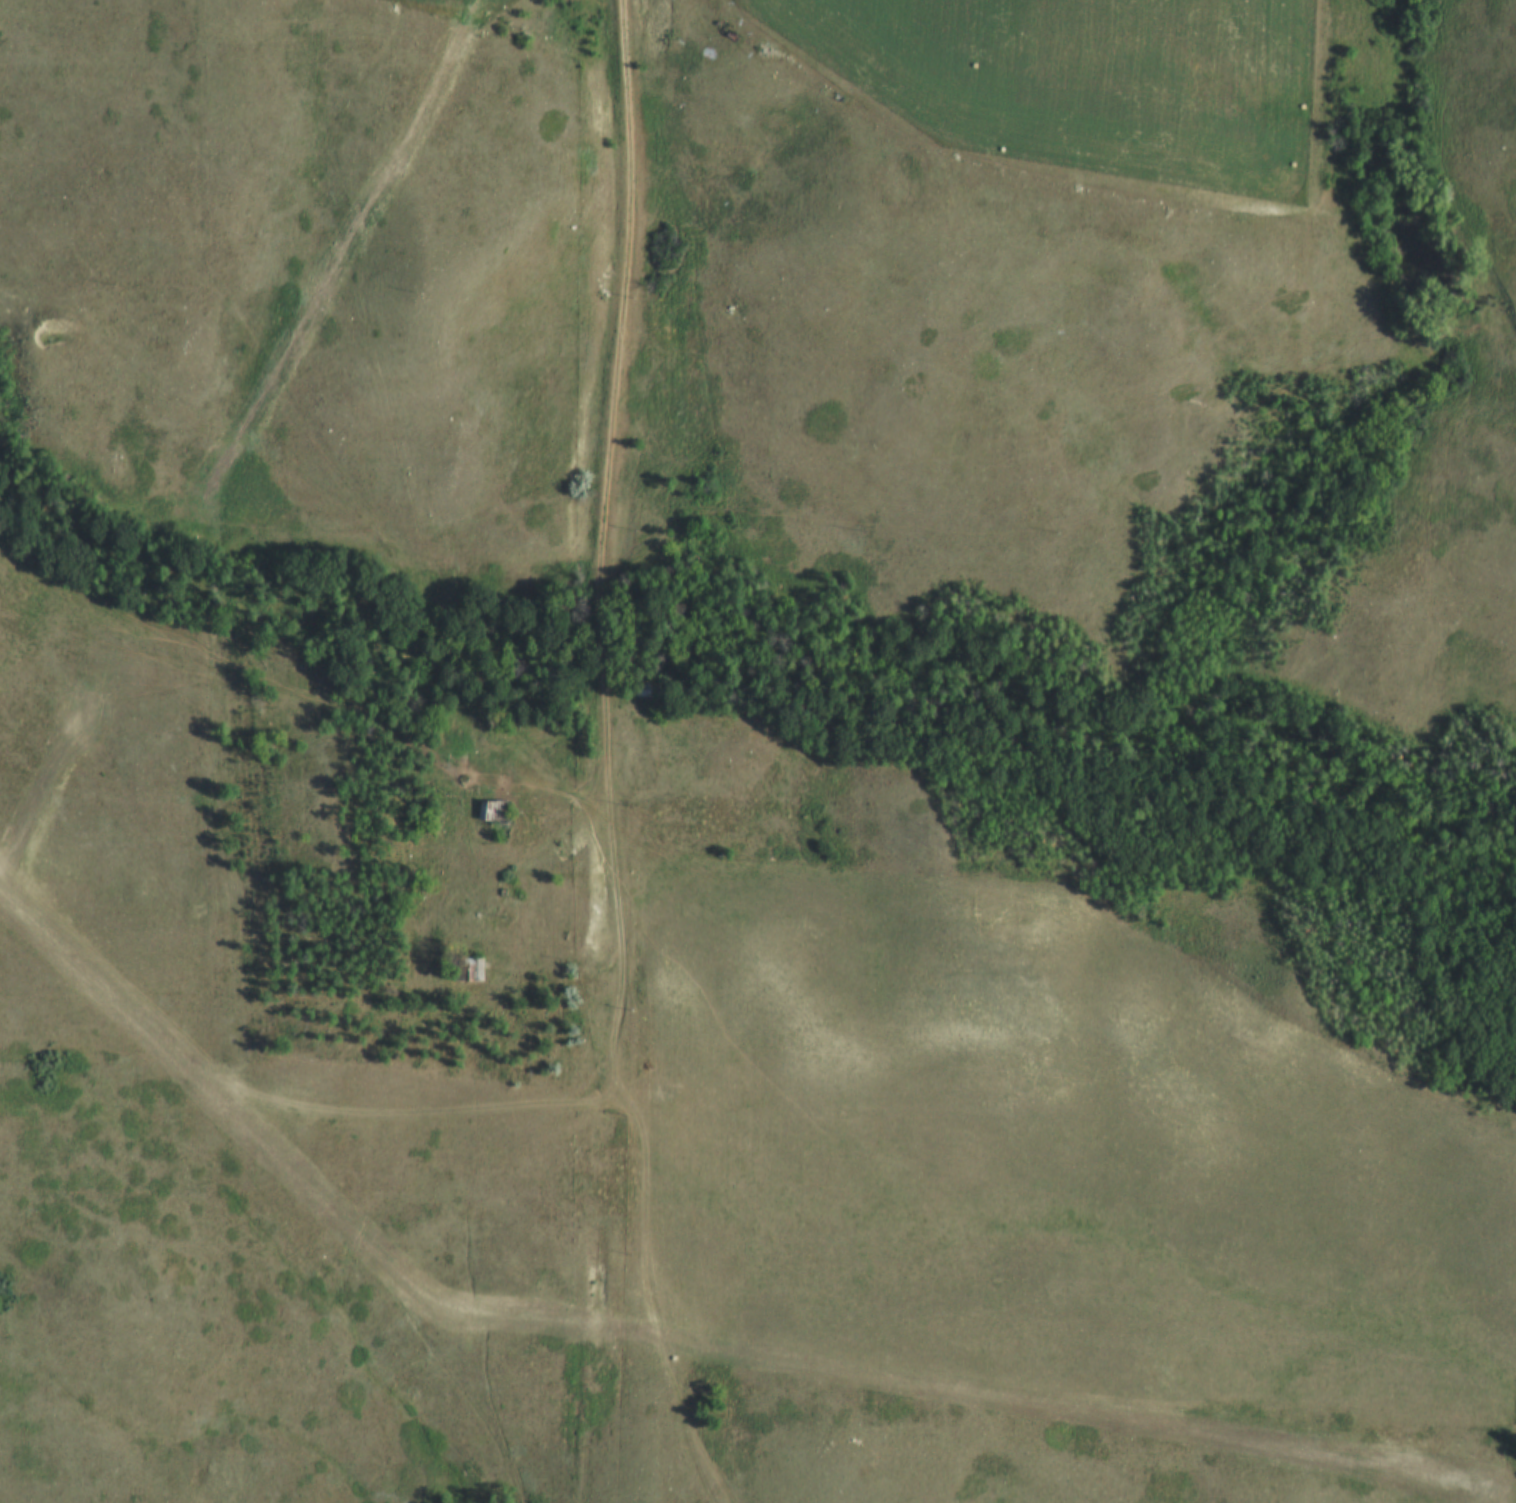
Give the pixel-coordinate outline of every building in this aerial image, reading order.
[(637,697),(657,697),(657,685),(637,685),(637,697)] [(507,805),(481,803),(479,822),(505,825),(507,805)]
